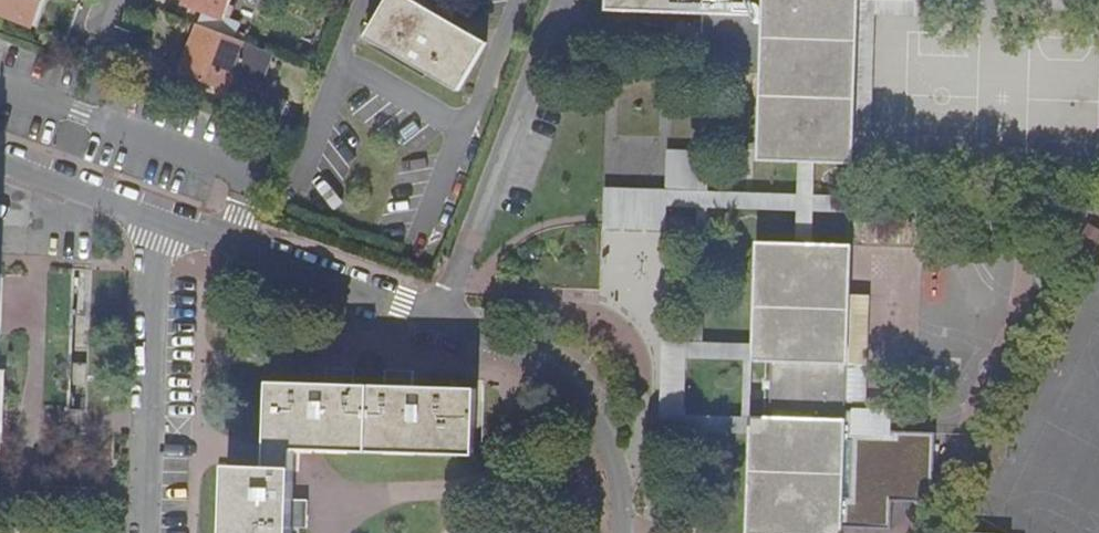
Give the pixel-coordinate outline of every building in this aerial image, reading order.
[(27,26),(37,0),(0,0),(0,16),(27,26)] [(223,16),(229,0),(184,0),(200,6),(223,16)] [(415,0),(390,0),(369,37),(458,87),(485,39),(415,0)] [(604,7),(701,11),(700,43),(739,44),(737,71),(760,71),(757,159),(852,161),(857,0),(604,0),(604,7)] [(200,6),(194,21),(232,35),(237,21),(223,16),(200,6)] [(247,41),(198,22),(179,74),(255,102),(250,117),(279,126),(288,102),(261,92),(276,53),(247,41)] [(874,64),(862,64),(862,92),(874,93),(874,64)] [(608,184),(607,225),(671,227),(671,203),(710,204),(712,148),(670,147),(668,186),(608,184)] [(756,242),(752,360),(770,361),(769,417),(751,416),(747,532),(756,532),(841,532),(849,245),(756,242)] [(265,381),(261,466),(223,465),(220,532),(288,532),(290,487),(291,450),(468,454),(470,387),(428,386),(312,382),(265,381)]
